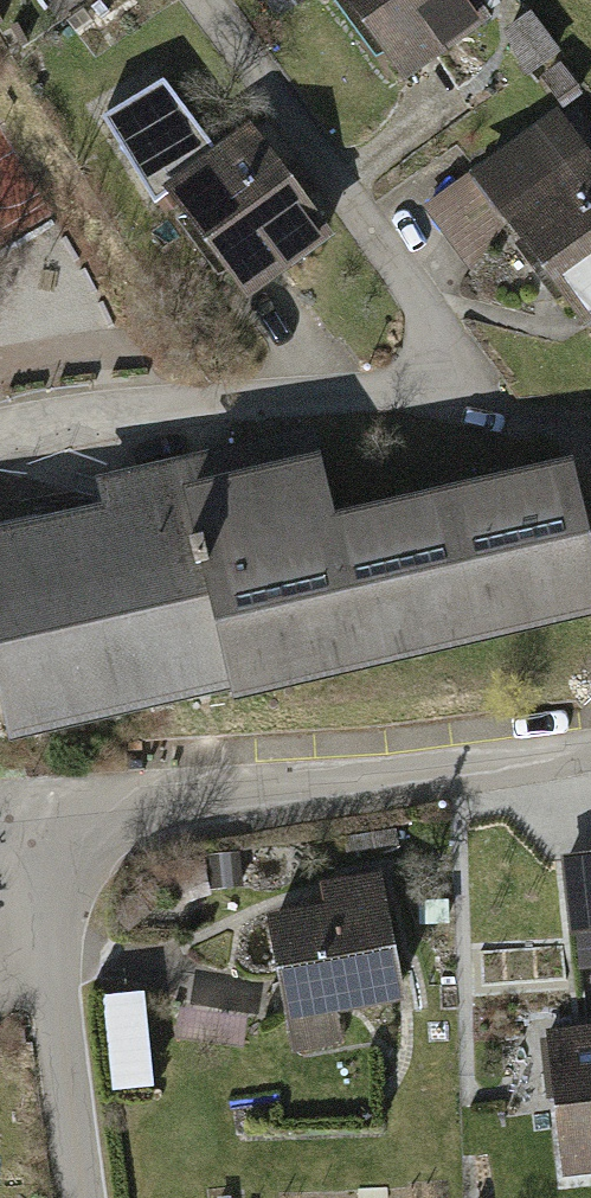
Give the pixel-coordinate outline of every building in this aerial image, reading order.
[(470,0),(330,0),(396,87),(485,20),(470,0)] [(103,123),(156,207),(165,201),(160,194),(210,157),(165,85),(103,123)] [(562,126),(476,192),(590,341),(590,163),(562,126)] [(337,242),(250,127),(210,157),(160,194),(165,201),(247,309),(337,242)] [(232,685),(234,695),(590,611),(590,518),(576,453),(335,509),(315,423),(177,455),(232,685)] [(177,455),(95,474),(101,499),(0,523),(0,701),(9,738),(232,685),(177,455)] [(571,867),(584,976),(590,975),(590,864),(571,867)] [(325,907),(276,916),(302,1056),(355,1046),(349,1011),(407,1000),(383,872),(320,884),(325,907)] [(554,1038),(573,1180),(590,1178),(590,1033),(554,1038)]
